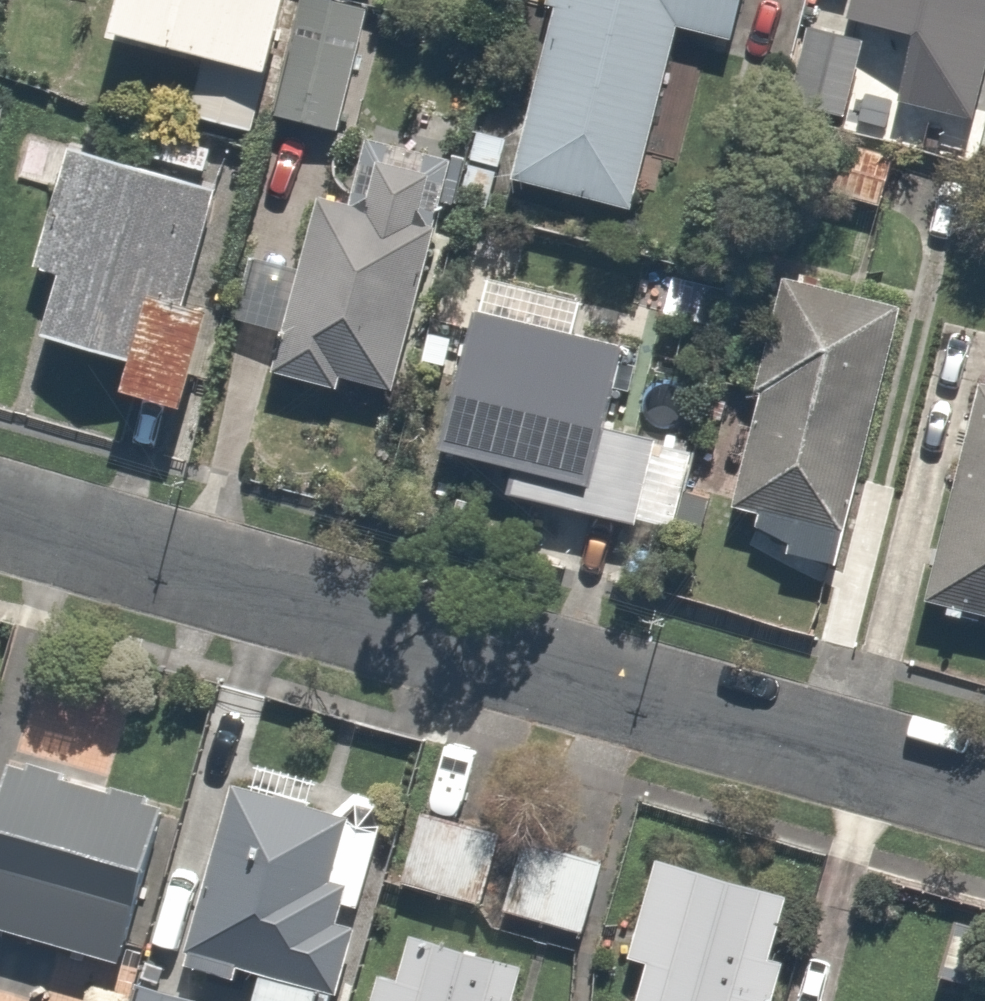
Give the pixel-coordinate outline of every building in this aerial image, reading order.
[(94,33),(256,71),(272,0),(102,0),(94,33)] [(742,0),(540,0),(502,177),(624,203),(663,25),(733,41),(742,0)] [(984,21),(984,0),(835,0),(833,10),(902,29),(885,94),(960,114),(984,21)] [(333,126),(355,37),(277,17),(255,107),(333,126)] [(836,117),(853,36),(796,24),(779,106),(836,117)] [(892,150),(794,125),(779,182),(878,207),(892,150)] [(391,385),(450,161),(358,137),(342,201),(308,192),(262,368),(327,385),(331,369),(391,385)] [(209,182),(61,145),(48,142),(17,266),(39,271),(24,334),(114,356),(106,390),(187,410),(210,314),(179,306),(209,182)] [(574,295),(468,273),(433,446),(499,459),(493,491),(667,527),(684,443),(590,424),(608,340),(566,331),(574,295)] [(827,564),(883,301),(770,277),(722,501),(749,507),(744,533),(774,539),(771,552),(827,564)] [(972,384),(926,600),(984,613),(984,387),(972,384)] [(2,774),(0,785),(0,938),(63,951),(65,940),(134,955),(166,810),(2,774)] [(221,785),(174,959),(228,973),(229,968),(254,974),(247,1000),(322,1000),(343,922),(320,916),(330,881),(321,879),(338,816),(221,785)] [(400,816),(385,875),(479,900),(494,840),(400,816)] [(595,859),(510,836),(489,915),(573,938),(595,859)] [(771,897),(640,865),(618,958),(634,962),(625,1000),(746,1000),(771,897)] [(497,958),(407,934),(405,938),(379,931),(361,1000),(486,1000),(497,958)] [(126,983),(82,971),(74,1000),(121,1000),(126,983)] [(126,983),(121,1000),(184,1000),(185,999),(126,983)]
